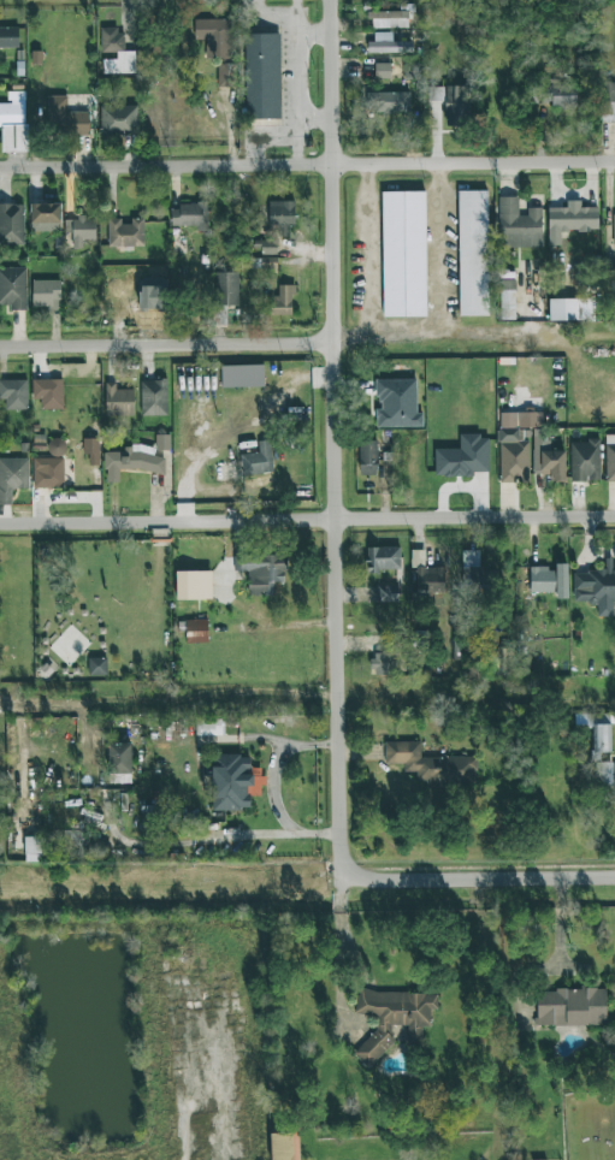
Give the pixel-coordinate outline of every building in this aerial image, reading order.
[(370,29),(408,28),(408,11),(369,12),(370,29)] [(230,20),(194,20),(195,40),(205,40),(205,59),(231,59),(230,20)] [(19,28),(0,28),(0,48),(19,48),(19,28)] [(135,73),(134,51),(124,51),(124,29),(100,29),(101,53),(116,52),(116,59),(103,60),(103,74),(135,73)] [(368,51),(392,51),(392,33),(374,33),(374,43),(367,43),(368,51)] [(281,119),(279,34),(244,34),(246,119),(281,119)] [(419,63),(404,64),(404,79),(419,79),(419,63)] [(217,87),(236,87),(236,64),(217,64),(217,87)] [(390,64),(374,64),(374,78),(390,79),(390,64)] [(543,82),(543,83),(532,84),(533,105),(576,104),(576,81),(543,82)] [(602,84),(601,122),(614,122),(614,85),(602,84)] [(472,87),(443,86),(443,88),(432,88),(432,98),(444,98),(444,126),(471,127),(472,87)] [(27,152),(25,92),(7,92),(7,103),(0,103),(0,153),(27,152)] [(367,92),(366,113),(410,113),(410,93),(367,92)] [(88,112),(68,112),(68,96),(47,97),(48,134),(89,133),(88,112)] [(137,106),(100,106),(100,134),(137,135),(137,106)] [(488,316),(487,191),(457,191),(459,316),(488,316)] [(426,317),(425,192),(381,192),(382,317),(426,317)] [(541,248),(542,208),(527,208),(527,216),(518,216),(518,198),(499,197),(499,247),(541,248)] [(548,208),(548,245),(561,245),(560,232),(598,231),(598,208),(581,208),(580,201),(566,201),(566,208),(548,208)] [(294,202),(269,202),(269,236),(289,236),(289,226),(294,226),(294,202)] [(24,245),(23,204),(0,204),(0,245),(24,245)] [(30,204),(30,232),(61,232),(60,204),(30,204)] [(171,227),(197,226),(197,231),(208,231),(207,204),(171,205),(171,227)] [(95,219),(65,218),(65,233),(72,233),(71,247),(82,247),(82,240),(95,240),(95,219)] [(108,247),(144,247),(143,218),(131,218),(131,221),(108,221),(108,247)] [(277,254),(276,240),(254,240),(255,254),(277,254)] [(261,268),(277,268),(277,258),(261,257),(261,268)] [(8,305),(9,311),(27,310),(26,268),(0,268),(0,305),(8,305)] [(226,325),(226,306),(237,306),(239,273),(215,272),(213,325),(226,325)] [(515,320),(514,279),(498,279),(499,320),(515,320)] [(32,309),(60,309),(60,281),(32,280),(32,309)] [(293,316),(293,285),(278,285),(279,296),(270,297),(270,316),(293,316)] [(549,321),(591,320),(591,298),(548,299),(549,321)] [(221,389),(264,388),(263,365),(220,366),(221,389)] [(375,428),(423,427),(422,413),(416,413),(416,379),(377,380),(377,409),(375,409),(375,428)] [(0,380),(0,399),(5,399),(5,410),(27,410),(27,380),(0,380)] [(63,409),(62,380),(32,380),(33,401),(40,401),(40,410),(63,409)] [(141,416),(167,415),(167,381),(140,381),(141,416)] [(134,390),(115,390),(115,383),(105,383),(105,416),(134,416),(134,390)] [(529,483),(528,441),(523,441),(523,428),(543,427),(543,410),(524,410),(524,413),(498,413),(499,484),(529,483)] [(565,451),(542,451),(542,429),(533,429),(532,474),(550,474),(550,481),(564,481),(565,451)] [(604,436),(605,480),(614,479),(614,435),(604,436)] [(169,436),(155,436),(156,450),(169,450),(169,436)] [(434,449),(435,476),(488,474),(488,436),(459,436),(460,449),(434,449)] [(98,465),(99,439),(83,438),(83,456),(88,456),(88,465),(98,465)] [(241,475),(272,473),(270,441),(257,441),(258,454),(240,454),(241,475)] [(377,475),(377,452),(382,452),(381,441),(359,441),(360,475),(377,475)] [(571,441),(570,481),(599,482),(600,441),(571,441)] [(105,453),(105,483),(119,483),(119,471),(164,471),(164,457),(154,457),(154,446),(124,446),(124,453),(105,453)] [(0,459),(0,505),(12,505),(11,489),(29,489),(28,458),(0,459)] [(33,488),(64,488),(63,458),(33,459),(33,488)] [(400,548),(366,548),(366,571),(400,571),(400,548)] [(444,568),(424,568),(424,551),(413,551),(414,593),(445,592),(444,568)] [(462,551),(462,569),(476,568),(477,586),(496,585),(495,570),(479,570),(479,551),(462,551)] [(234,557),(234,571),(248,571),(248,596),(274,595),(274,583),(286,582),(285,555),(234,557)] [(613,571),(613,559),(605,559),(605,572),(574,572),(574,603),(597,603),(597,617),(613,617),(613,602),(614,602),(614,571),(613,571)] [(568,598),(567,564),(555,564),(555,568),(529,568),(530,593),(556,592),(556,599),(568,598)] [(175,572),(176,600),(212,599),(211,571),(175,572)] [(376,602),(397,602),(397,586),(377,586),(376,602)] [(186,643),(208,642),(207,619),(185,620),(186,643)] [(372,674),(394,675),(395,654),(373,653),(372,674)] [(106,658),(88,658),(88,677),(107,676),(106,658)] [(611,752),(611,714),(587,714),(587,728),(591,728),(591,761),(599,761),(599,753),(611,752)] [(224,720),(196,720),(196,736),(224,736),(224,720)] [(421,757),(421,742),(385,742),(385,764),(404,764),(404,771),(416,771),(416,783),(475,783),(475,757),(421,757)] [(130,744),(108,744),(109,775),(117,775),(117,784),(132,783),(130,744)] [(212,810),(250,810),(250,796),(261,796),(261,786),(263,786),(263,768),(250,768),(250,755),(212,755),(212,810)] [(612,762),(595,762),(595,786),(612,786),(612,762)] [(81,831),(63,831),(64,859),(82,858),(81,831)] [(25,862),(40,862),(40,837),(24,837),(25,862)] [(437,995),(357,990),(356,1015),(371,1016),(376,1020),(375,1030),(353,1054),(368,1069),(395,1040),(387,1033),(394,1025),(406,1026),(409,1029),(408,1043),(421,1044),(421,1027),(430,1027),(431,1009),(437,1010),(437,995)] [(606,990),(536,990),(536,1025),(606,1025),(606,990)] [(297,1132),(273,1133),(274,1159),(298,1159),(297,1132)]
